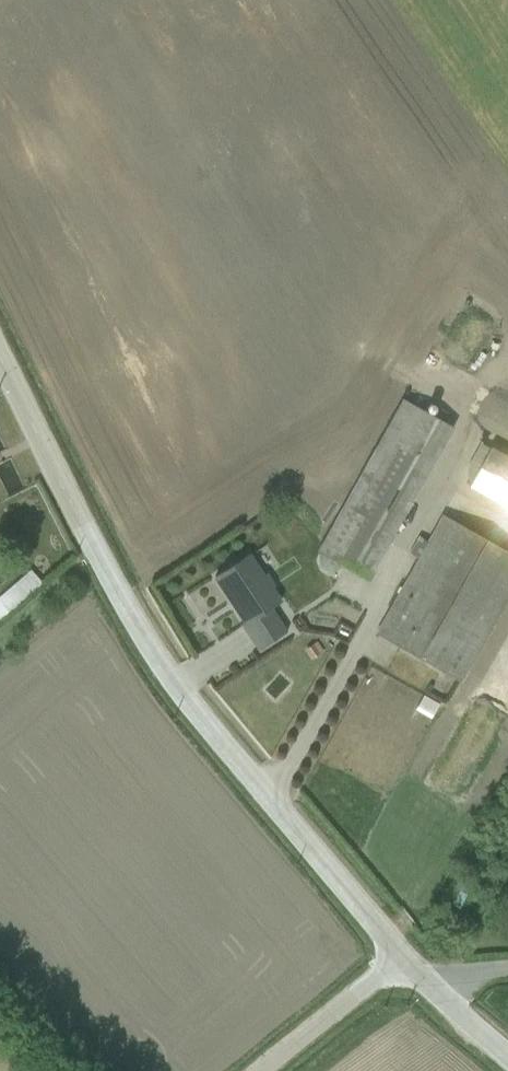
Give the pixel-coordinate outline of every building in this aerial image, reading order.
[(370,584),(452,434),(399,405),(318,555),(370,584)] [(492,453),(472,490),(507,510),(507,461),(492,453)] [(507,605),(507,555),(437,515),(370,633),(462,686),(507,605)] [(206,581),(257,652),(285,632),(269,608),(279,601),(245,554),(206,581)] [(9,632),(25,620),(15,608),(36,592),(17,567),(0,579),(0,621),(9,632)] [(409,691),(401,707),(418,716),(427,699),(409,691)]
